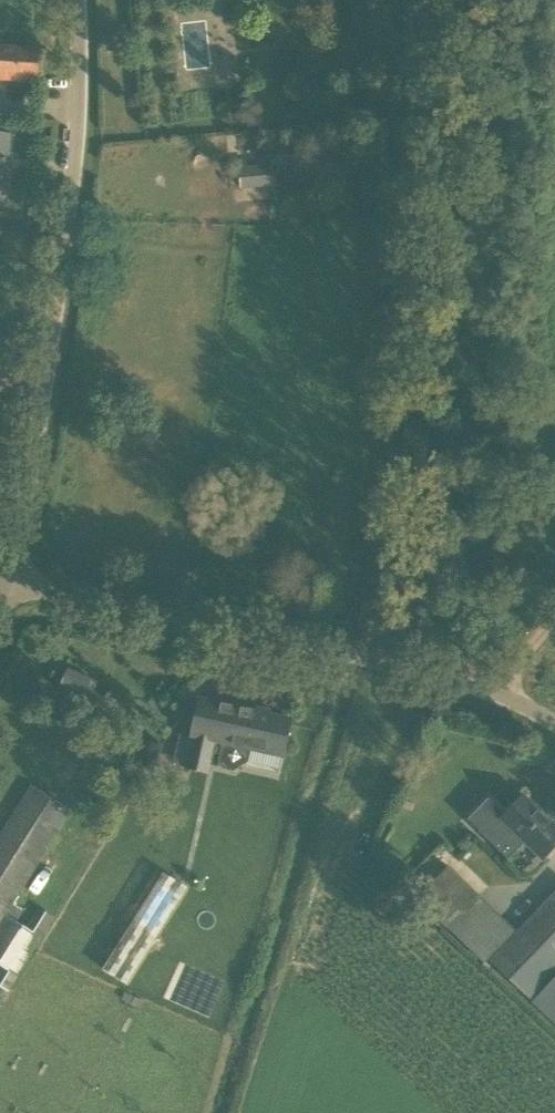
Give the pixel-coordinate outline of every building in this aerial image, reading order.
[(38,82),(40,49),(0,46),(0,80),(38,82)] [(5,204),(8,181),(3,181),(6,156),(7,156),(10,135),(0,134),(0,203),(5,204)] [(278,184),(274,157),(257,159),(258,166),(247,167),(247,160),(239,161),(242,188),(278,184)] [(97,679),(67,668),(58,689),(89,701),(97,679)] [(284,756),(292,719),(198,699),(184,769),(210,773),(211,766),(234,771),(249,762),(251,749),(284,756)] [(11,902),(67,808),(33,785),(0,838),(0,964),(4,967),(0,973),(0,986),(9,991),(56,917),(39,907),(26,927),(17,922),(24,910),(11,902)] [(505,814),(500,809),(480,831),(509,859),(525,842),(543,860),(554,847),(554,826),(523,796),(505,814)] [(148,804),(145,821),(157,823),(160,806),(148,804)] [(529,997),(554,970),(554,895),(517,934),(447,866),(417,899),(442,923),(447,928),(447,929),(482,963),(495,950),(498,954),(491,961),(529,997)] [(126,985),(188,888),(164,873),(103,970),(126,985)] [(532,1002),(554,1023),(554,977),(532,1002)]
